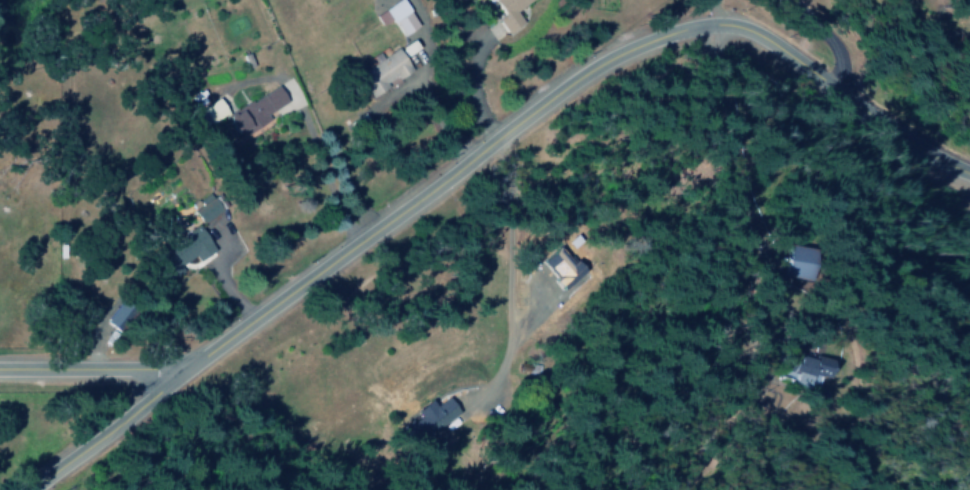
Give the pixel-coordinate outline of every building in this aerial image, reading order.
[(402,0),(398,0),(373,14),(380,26),(391,20),(400,36),(417,26),(402,0)] [(418,48),(412,39),(397,48),(403,58),(418,48)] [(355,73),(368,96),(411,73),(397,47),(380,57),(377,52),(369,57),(373,64),(355,73)] [(288,105),(277,86),(224,116),(235,135),(288,105)] [(213,250),(198,226),(157,251),(169,271),(194,257),(196,260),(213,250)] [(811,279),(813,247),(785,245),(782,277),(811,279)] [(103,323),(119,333),(133,312),(117,302),(103,323)] [(771,376),(809,391),(815,375),(824,379),(828,370),(808,362),(809,361),(782,351),(771,376)] [(429,403),(414,415),(430,435),(457,413),(444,396),(431,406),(429,403)]
